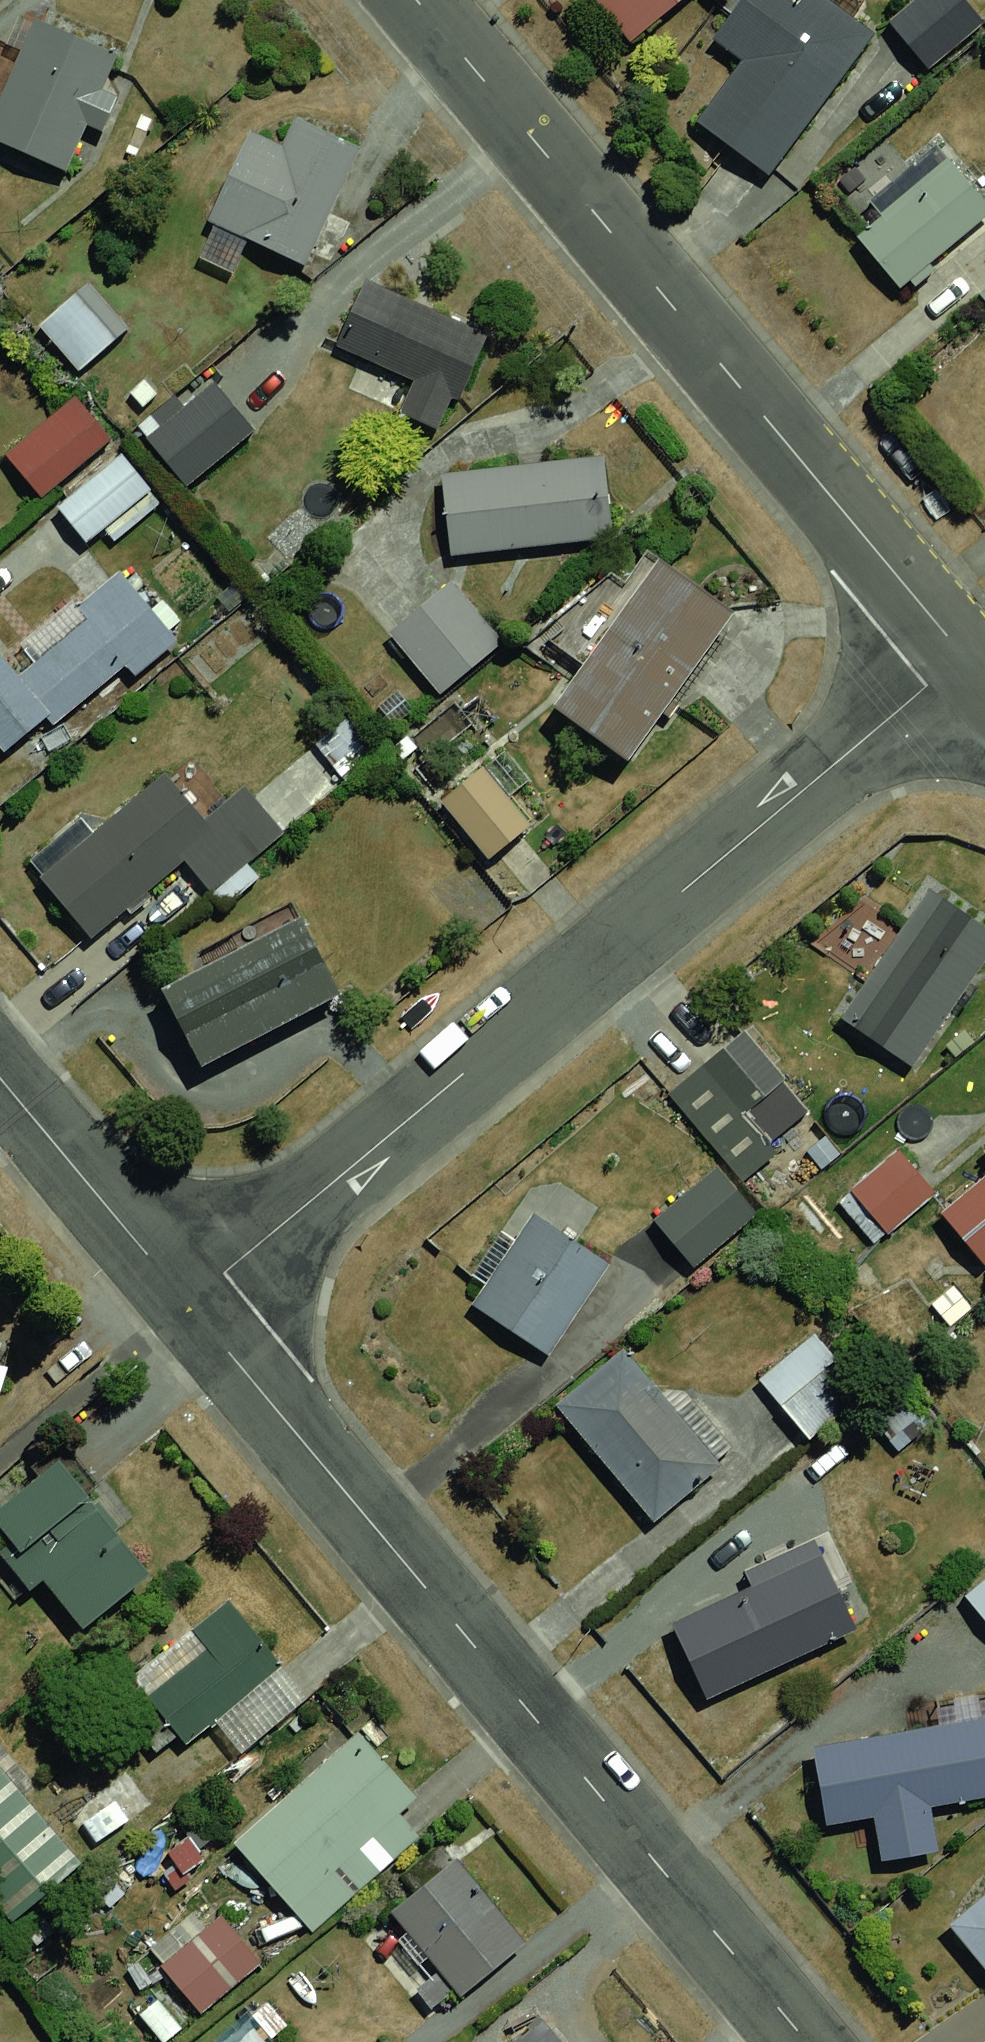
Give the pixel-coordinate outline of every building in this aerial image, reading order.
[(608,46),(662,0),(569,0),(608,46)] [(753,171),(848,15),(824,0),(729,0),(704,40),(729,55),(684,129),(753,171)] [(870,25),(909,74),(971,24),(952,0),(902,0),(870,25)] [(0,55),(0,150),(42,170),(100,51),(20,13),(0,55)] [(230,132),(191,229),(296,271),(344,150),(280,125),(271,148),(230,132)] [(926,157),(841,231),(886,283),(971,209),(926,157)] [(86,280),(50,314),(97,365),(134,331),(86,280)] [(348,281),(319,355),(463,411),(492,338),(348,281)] [(190,383),(128,428),(160,472),(222,426),(190,383)] [(0,436),(0,460),(25,490),(79,446),(43,401),(0,436)] [(104,455),(36,504),(66,546),(134,497),(104,455)] [(587,459),(422,473),(429,554),(594,540),(587,459)] [(654,555),(547,700),(621,753),(727,608),(654,555)] [(0,629),(0,759),(153,640),(90,559),(0,629)] [(432,584),(369,636),(415,692),(479,641),(432,584)] [(354,712),(316,742),(347,783),(386,754),(354,712)] [(466,759),(420,794),(473,863),(519,827),(466,759)] [(162,774),(37,870),(84,929),(168,865),(184,885),(260,827),(226,784),(191,811),(162,774)] [(907,884),(812,1018),(886,1071),(982,936),(907,884)] [(296,914),(156,984),(197,1066),(337,996),(296,914)] [(767,1077),(722,1028),(646,1097),(728,1186),(767,1151),(730,1111),(767,1077)] [(972,1138),(984,1153),(984,1127),(972,1138)] [(884,1142),(832,1184),(865,1225),(917,1184),(884,1142)] [(698,1164),(638,1222),(687,1273),(748,1215),(698,1164)] [(964,1262),(984,1245),(984,1168),(926,1217),(964,1262)] [(516,1210),(453,1303),(523,1349),(586,1256),(516,1210)] [(808,1323),(742,1378),(797,1445),(864,1391),(808,1323)] [(627,1346),(540,1412),(628,1527),(714,1461),(627,1346)] [(972,1455),(984,1469),(984,1445),(972,1455)] [(0,1530),(0,1562),(67,1638),(142,1572),(59,1478),(0,1530)] [(801,1554),(662,1609),(690,1681),(830,1626),(801,1554)] [(949,1592),(984,1636),(984,1563),(949,1592)] [(135,1700),(165,1737),(262,1660),(232,1622),(135,1700)] [(797,1749),(808,1822),(862,1815),(870,1866),(928,1857),(920,1802),(984,1793),(984,1721),(797,1749)] [(322,1742),(219,1835),(300,1925),(404,1832),(322,1742)] [(3,1922),(72,1865),(0,1778),(0,1918),(3,1922)] [(436,1856),(379,1909),(455,1992),(513,1939),(436,1856)] [(196,1879),(124,1942),(187,2013),(259,1950),(196,1879)] [(936,1920),(984,1982),(984,1882),(936,1920)] [(157,1983),(130,2004),(158,2041),(174,2041),(192,2029),(157,1983)] [(287,1985),(227,2041),(272,2041),(308,2008),(287,1985)] [(491,2041),(550,2041),(522,2013),(491,2041)]
